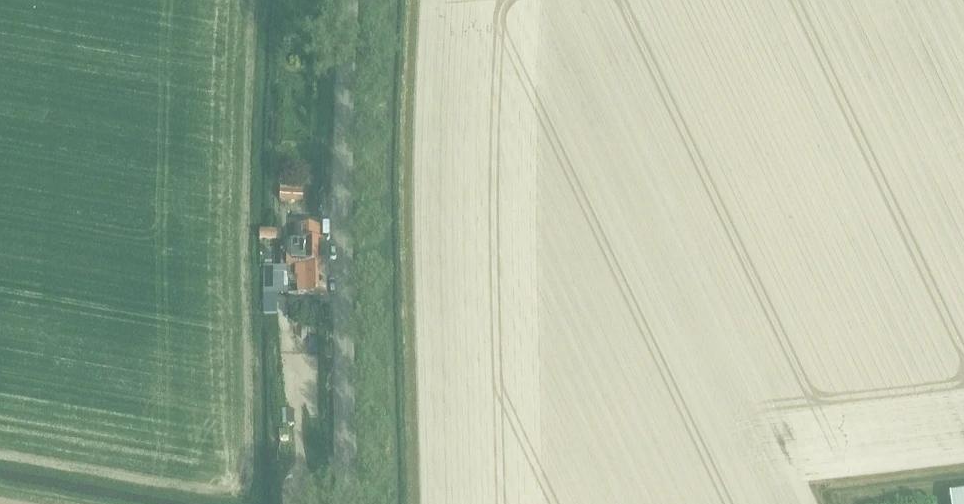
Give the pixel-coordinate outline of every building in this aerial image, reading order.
[(304,184),(280,184),(280,201),(304,201),(304,184)] [(287,267),(288,267),(326,266),(326,243),(319,243),(319,227),(299,227),(299,243),(291,243),(291,258),(287,258),(287,267)] [(260,230),(260,240),(281,240),(281,230),(260,230)] [(327,296),(326,266),(288,267),(288,295),(327,296)] [(278,302),(264,303),(265,315),(278,314),(278,302)] [(294,410),(284,410),(285,425),(295,425),(294,410)] [(290,430),(281,431),(281,443),(290,443),(290,430)]
